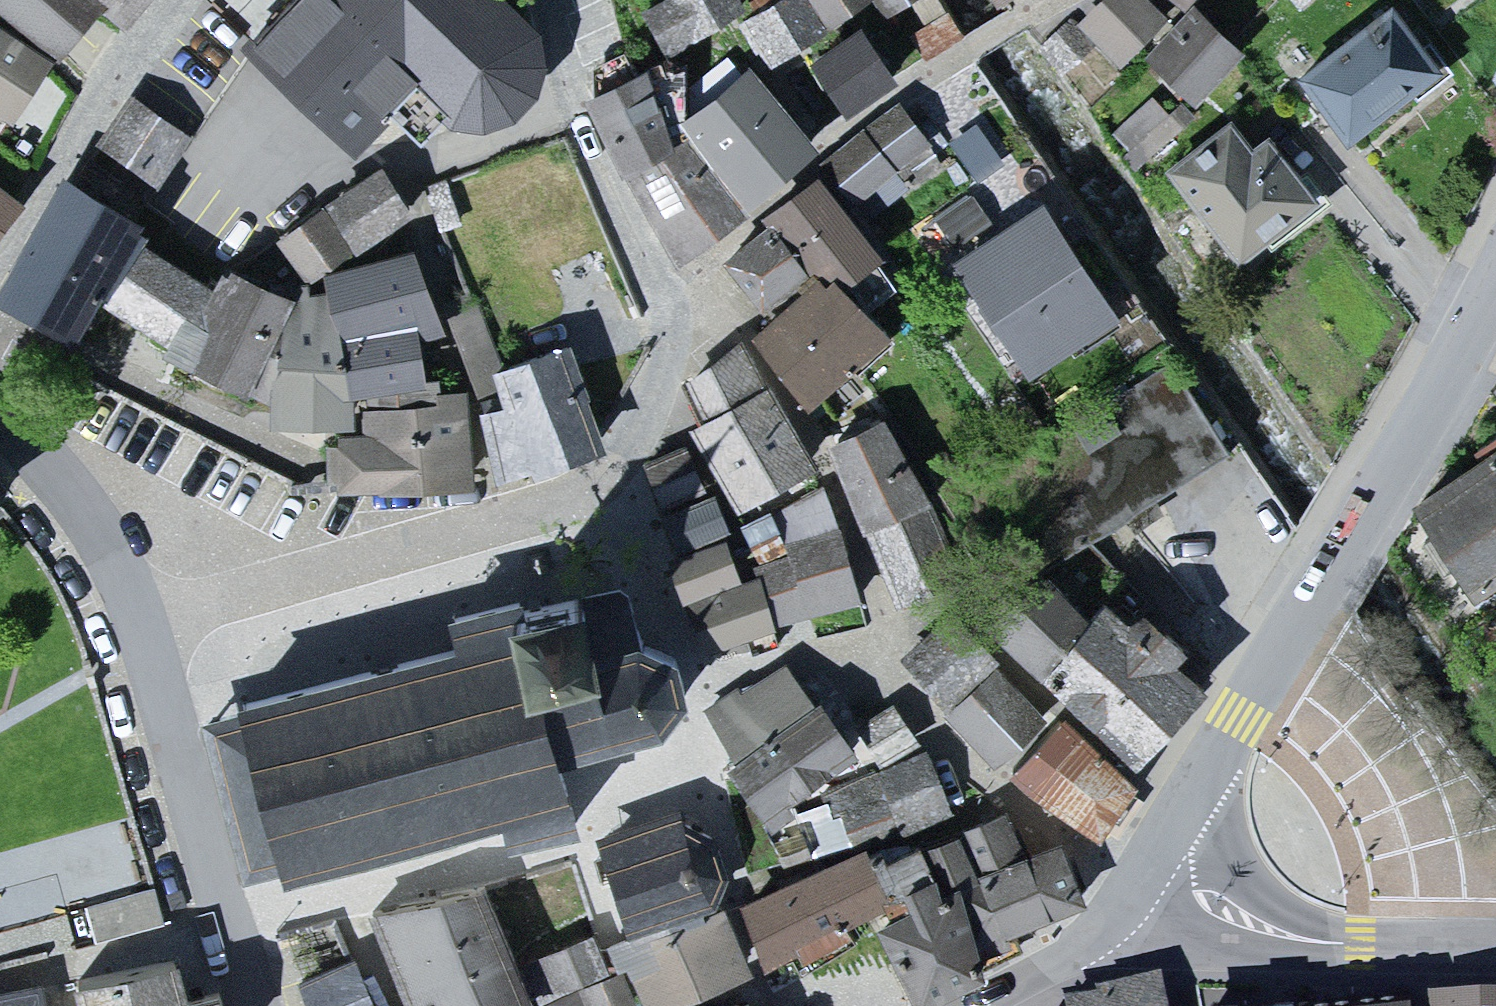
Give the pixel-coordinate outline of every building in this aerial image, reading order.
[(64,57),(108,0),(0,0),(0,7),(64,57)] [(127,25),(147,0),(108,0),(127,25)] [(361,145),(419,89),(433,112),(462,130),(515,115),(543,68),(548,29),(519,0),(233,0),(223,9),(361,145)] [(645,12),(672,57),(751,6),(748,0),(665,0),(645,12)] [(749,20),(775,60),(867,0),(781,0),(749,20)] [(887,17),(918,0),(876,0),(887,17)] [(1043,41),(1086,108),(1147,56),(1196,99),(1251,52),(1200,0),(1103,0),(1085,18),(1073,16),(1043,41)] [(1305,79),(1354,146),(1448,79),(1399,12),(1305,79)] [(866,23),(817,54),(847,103),(897,72),(866,23)] [(58,57),(0,25),(0,127),(58,57)] [(821,140),(761,61),(729,96),(684,139),(656,64),(591,97),(680,261),(752,212),(821,140)] [(203,129),(147,89),(110,141),(166,180),(203,129)] [(941,153),(902,99),(835,148),(874,202),(941,153)] [(1130,124),(1150,155),(1189,130),(1169,100),(1130,124)] [(1237,113),(1174,166),(1250,274),(1329,200),(1269,136),(1252,140),(1237,113)] [(476,482),(477,384),(430,384),(429,337),(446,327),(422,245),(363,254),(423,205),(389,160),(280,233),(312,283),(300,287),(231,266),(220,275),(147,245),(162,223),(72,174),(0,288),(0,299),(80,343),(109,320),(273,399),(280,426),(345,431),(341,484),(476,482)] [(760,309),(755,326),(813,402),(894,326),(859,288),(898,257),(827,169),(777,214),(783,231),(730,259),(760,309)] [(19,203),(0,189),(0,228),(19,203)] [(1129,319),(1045,200),(955,263),(1040,382),(1129,319)] [(606,424),(575,338),(472,371),(477,384),(510,477),(614,446),(606,424)] [(741,506),(820,466),(749,343),(690,377),(709,415),(697,425),(741,506)] [(1230,456),(1169,366),(1007,463),(1066,561),(1230,456)] [(889,417),(828,444),(901,608),(962,580),(889,417)] [(692,442),(649,460),(685,548),(676,558),(687,602),(700,598),(713,641),(784,621),(764,571),(748,579),(736,529),(724,492),(713,495),(692,442)] [(1424,504),(1485,600),(1495,593),(1495,457),(1424,504)] [(867,601),(836,481),(790,507),(801,548),(764,571),(784,621),(867,601)] [(1141,766),(1209,685),(1183,662),(1195,649),(1144,599),(1130,615),(1107,593),(1097,605),(1046,559),(991,620),(1141,766)] [(952,606),(907,654),(1011,767),(1107,858),(1162,786),(1141,766),(983,632),(952,606)] [(245,717),(250,734),(219,742),(252,865),(285,856),(290,876),(509,817),(515,837),(579,820),(564,767),(656,742),(688,704),(691,687),(684,664),(647,649),(597,662),(583,608),(504,629),(501,616),(458,628),(466,659),(245,717)] [(793,651),(708,704),(772,803),(857,749),(793,651)] [(943,752),(900,704),(859,722),(876,759),(826,782),(850,833),(883,818),(899,852),(965,822),(943,752)] [(644,830),(604,842),(633,931),(727,904),(692,816),(645,830),(644,830)] [(953,965),(1087,899),(1064,853),(1053,843),(958,881),(944,863),(912,880),(941,942),(953,965)] [(740,892),(774,964),(897,899),(872,844),(740,892)] [(379,915),(416,1005),(535,1005),(493,877),(379,915)] [(154,886),(67,909),(77,948),(165,926),(161,910),(154,886)] [(633,931),(621,938),(649,999),(751,974),(727,904),(633,931)] [(612,929),(532,960),(549,1005),(641,1005),(612,929)] [(183,955),(79,981),(85,1005),(233,1005),(228,987),(193,996),(183,955)] [(308,979),(315,1005),(384,1005),(364,956),(308,979)] [(1161,980),(1041,1005),(1166,1005),(1161,980)] [(79,981),(26,992),(25,1005),(85,1005),(79,981)] [(723,1005),(760,1005),(754,991),(723,1005)]
